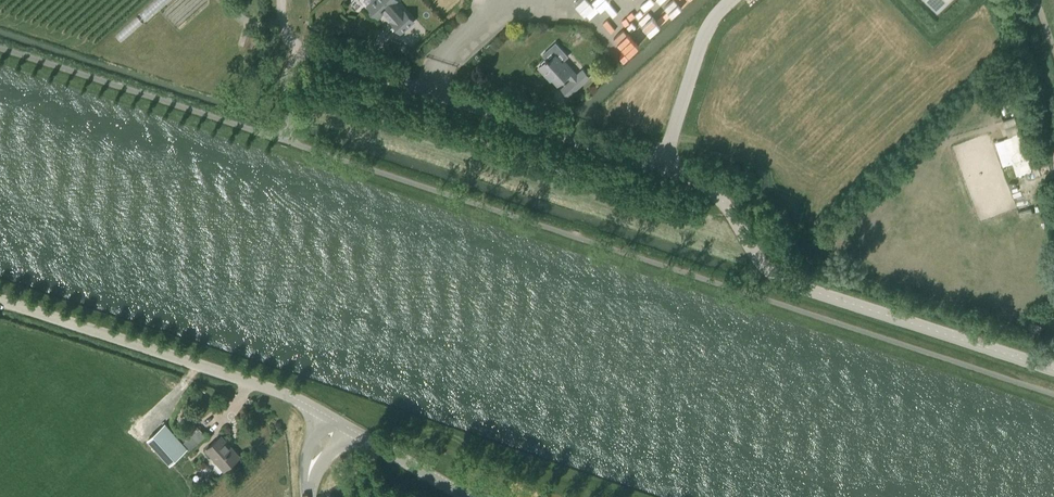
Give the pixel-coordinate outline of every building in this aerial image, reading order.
[(386,15),(392,22),(391,23),(400,32),(413,21),(404,11),(403,12),(392,0),(377,0),(369,8),(370,10),(369,12),(369,13),(370,15),(372,16),(374,16),(376,15),(377,17),(384,10),(386,12),(386,13),(386,14),(386,15)] [(660,0),(654,0),(638,15),(653,31),(682,4),(679,0),(664,0),(662,2),(660,0)] [(937,9),(946,0),(928,0),(937,9)] [(250,30),(244,45),(254,49),(259,33),(250,30)] [(576,87),(588,76),(582,70),(576,75),(563,61),(561,63),(554,55),(548,60),(546,59),(545,60),(538,67),(545,75),(547,73),(557,84),(567,75),(571,80),(570,81),(576,87)] [(606,60),(599,67),(606,74),(613,68),(606,60)] [(1005,136),(1016,174),(1032,170),(1016,116),(1004,119),(1008,135),(1005,136)] [(1030,322),(1028,329),(1040,333),(1042,325),(1030,322)] [(194,423),(178,437),(165,422),(148,437),(171,462),(187,447),(190,451),(206,436),(199,428),(199,427),(198,428),(194,423)] [(224,469),(238,455),(220,435),(205,448),(224,469)]
